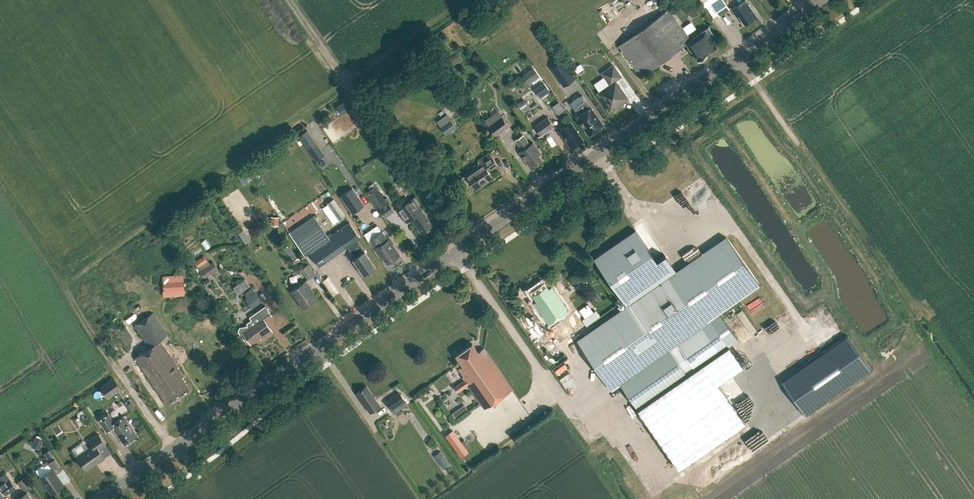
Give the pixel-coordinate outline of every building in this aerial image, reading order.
[(745,24),(756,16),(745,0),(744,0),(731,9),(736,16),(738,15),(745,24)] [(715,15),(720,13),(716,2),(711,4),(715,15)] [(693,3),(689,9),(687,8),(687,9),(687,11),(687,13),(688,14),(689,15),(690,16),(692,16),(694,16),(695,16),(697,15),(698,13),(695,12),(699,6),(693,3)] [(618,44),(641,75),(686,43),(698,60),(698,59),(698,60),(706,54),(717,47),(710,37),(713,35),(708,27),(690,39),(669,9),(618,44)] [(550,67),(563,86),(575,78),(562,59),(550,67)] [(597,93),(607,107),(606,108),(609,112),(614,109),(614,108),(628,98),(615,80),(621,76),(613,65),(602,73),(610,84),(597,93)] [(546,81),(537,87),(544,97),(553,91),(546,81)] [(602,126),(602,124),(603,124),(591,107),(586,99),(578,104),(583,112),(576,117),(580,122),(580,123),(581,122),(583,126),(582,126),(583,127),(583,126),(588,134),(597,128),(599,128),(602,126)] [(561,114),(568,109),(562,100),(555,105),(561,114)] [(510,125),(502,114),(488,124),(496,135),(510,125)] [(437,123),(446,135),(456,127),(448,116),(437,123)] [(547,117),(534,126),(541,135),(554,126),(547,117)] [(582,139),(570,122),(559,130),(571,147),(582,139)] [(307,131),(298,137),(316,161),(325,155),(307,131)] [(523,150),(520,152),(530,167),(541,159),(535,150),(537,148),(533,143),(530,145),(522,135),(516,140),(523,150)] [(470,181),(474,187),(486,180),(487,181),(493,177),(488,171),(497,165),(489,152),(478,160),(481,164),(466,174),(461,178),(461,180),(463,184),(465,185),(470,181)] [(249,169),(240,174),(244,183),(254,179),(249,169)] [(367,192),(378,207),(386,201),(375,186),(367,192)] [(364,205),(352,188),(340,196),(352,213),(364,205)] [(421,233),(432,225),(433,225),(421,209),(413,197),(412,198),(413,198),(398,209),(398,208),(397,208),(407,222),(406,221),(410,218),(421,233)] [(345,215),(334,199),(328,203),(329,204),(322,209),(333,224),(342,218),(344,219),(346,218),(345,216),(345,215)] [(378,209),(384,217),(394,210),(388,202),(378,209)] [(294,217),(298,224),(305,220),(300,213),(294,217)] [(353,259),(363,273),(375,266),(356,239),(360,237),(350,222),(328,237),(314,215),(289,233),(304,255),(309,252),(319,266),(348,245),(352,251),(353,251),(357,256),(353,259)] [(260,222),(249,228),(253,237),(264,231),(260,222)] [(242,231),(248,242),(253,239),(247,227),(242,231)] [(626,306),(577,340),(611,390),(620,384),(655,434),(679,469),(745,423),(728,398),(718,383),(743,366),(728,345),(736,339),(717,313),(759,285),(726,237),(676,271),(665,255),(657,261),(635,230),(593,258),(626,306)] [(370,240),(387,263),(400,254),(389,238),(388,239),(382,231),(370,240)] [(284,250),(293,263),(300,258),(291,245),(284,250)] [(194,262),(205,277),(219,267),(214,260),(211,263),(205,254),(194,262)] [(301,269),(308,279),(315,274),(308,264),(301,269)] [(183,274),(162,276),(164,297),(185,295),(183,274)] [(248,278),(238,287),(242,292),(252,283),(248,278)] [(291,290),(304,308),(317,298),(305,281),(291,290)] [(550,288),(547,290),(542,282),(527,292),(538,308),(535,310),(546,325),(566,311),(550,288)] [(246,291),(249,296),(246,298),(253,308),(263,300),(256,290),(256,291),(253,287),(246,291)] [(761,323),(777,310),(773,304),(756,317),(761,323)] [(258,339),(257,338),(259,336),(261,338),(272,331),(264,320),(271,315),(265,306),(250,317),(255,324),(249,327),(248,325),(239,327),(238,331),(244,339),(247,338),(251,344),(258,339)] [(739,312),(751,332),(757,329),(745,309),(739,312)] [(135,357),(167,404),(189,388),(181,377),(183,375),(178,367),(179,367),(160,340),(168,335),(153,313),(135,326),(150,347),(135,357)] [(847,335),(781,381),(804,414),(870,368),(847,335)] [(454,387),(457,392),(468,384),(484,408),(512,389),(484,348),(478,352),(472,344),(456,355),(463,365),(459,368),(464,376),(462,377),(465,380),(454,387)] [(101,386),(109,398),(122,388),(114,377),(101,386)] [(366,385),(356,392),(370,412),(380,405),(366,385)] [(399,392),(386,401),(394,413),(407,404),(399,392)] [(465,405),(459,409),(462,414),(468,410),(465,405)] [(80,416),(85,424),(90,421),(85,413),(80,416)] [(112,427),(124,444),(137,435),(124,415),(115,422),(108,413),(98,420),(106,431),(112,427)] [(52,427),(56,434),(63,429),(58,422),(52,427)] [(453,430),(446,436),(461,457),(469,452),(466,448),(469,446),(465,440),(462,443),(453,430)] [(105,458),(99,449),(106,444),(99,434),(89,440),(92,445),(76,456),(86,470),(98,461),(98,462),(105,458)] [(437,454),(446,467),(452,463),(443,450),(437,454)] [(62,469),(55,459),(49,463),(52,469),(40,477),(52,494),(55,492),(57,493),(61,490),(61,487),(64,485),(56,473),(62,469)] [(5,495),(16,487),(6,472),(0,476),(0,487),(5,495)]
